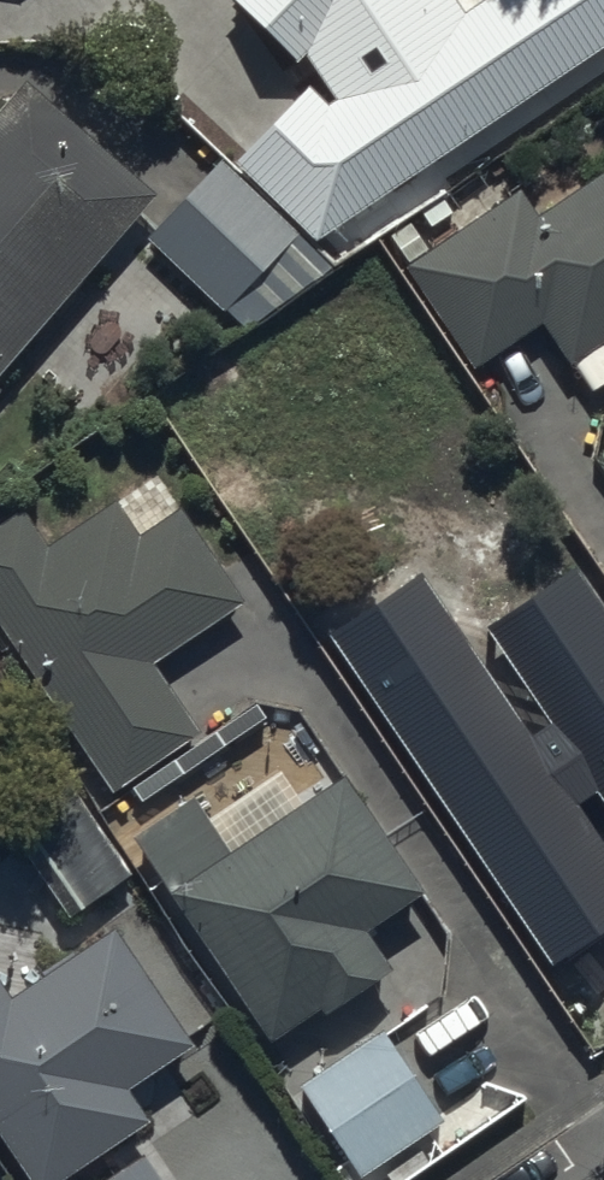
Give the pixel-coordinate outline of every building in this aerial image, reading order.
[(307,86),(238,165),(318,242),(603,46),(603,1),(603,0),(485,0),(463,14),(454,0),(233,0),(298,63),(307,55),(338,101),(330,107),(307,86)] [(155,191),(24,78),(0,105),(0,368),(155,191)] [(222,160),(147,236),(248,335),(323,259),(222,160)] [(473,364),(542,317),(571,359),(603,336),(603,166),(536,212),(517,184),(402,262),(473,364)] [(115,789),(203,729),(153,657),(198,626),(244,595),(179,502),(134,533),(111,499),(66,530),(50,541),(24,503),(0,519),(0,622),(115,789)] [(557,967),(603,935),(603,844),(580,808),(599,795),(603,801),(603,605),(580,569),(491,629),(557,727),(537,742),(422,572),(331,633),(557,967)] [(170,892),(247,1005),(274,1043),(392,963),(366,924),(420,887),(343,774),(232,850),(192,792),(131,834),(170,892)] [(12,819),(76,912),(131,875),(67,781),(12,819)] [(35,1179),(46,1179),(146,1112),(125,1082),(188,1039),(109,925),(47,967),(11,992),(0,976),(0,1129),(35,1179)] [(295,1087),(356,1175),(444,1115),(383,1027),(295,1087)] [(144,1148),(97,1179),(166,1179),(144,1148)]
